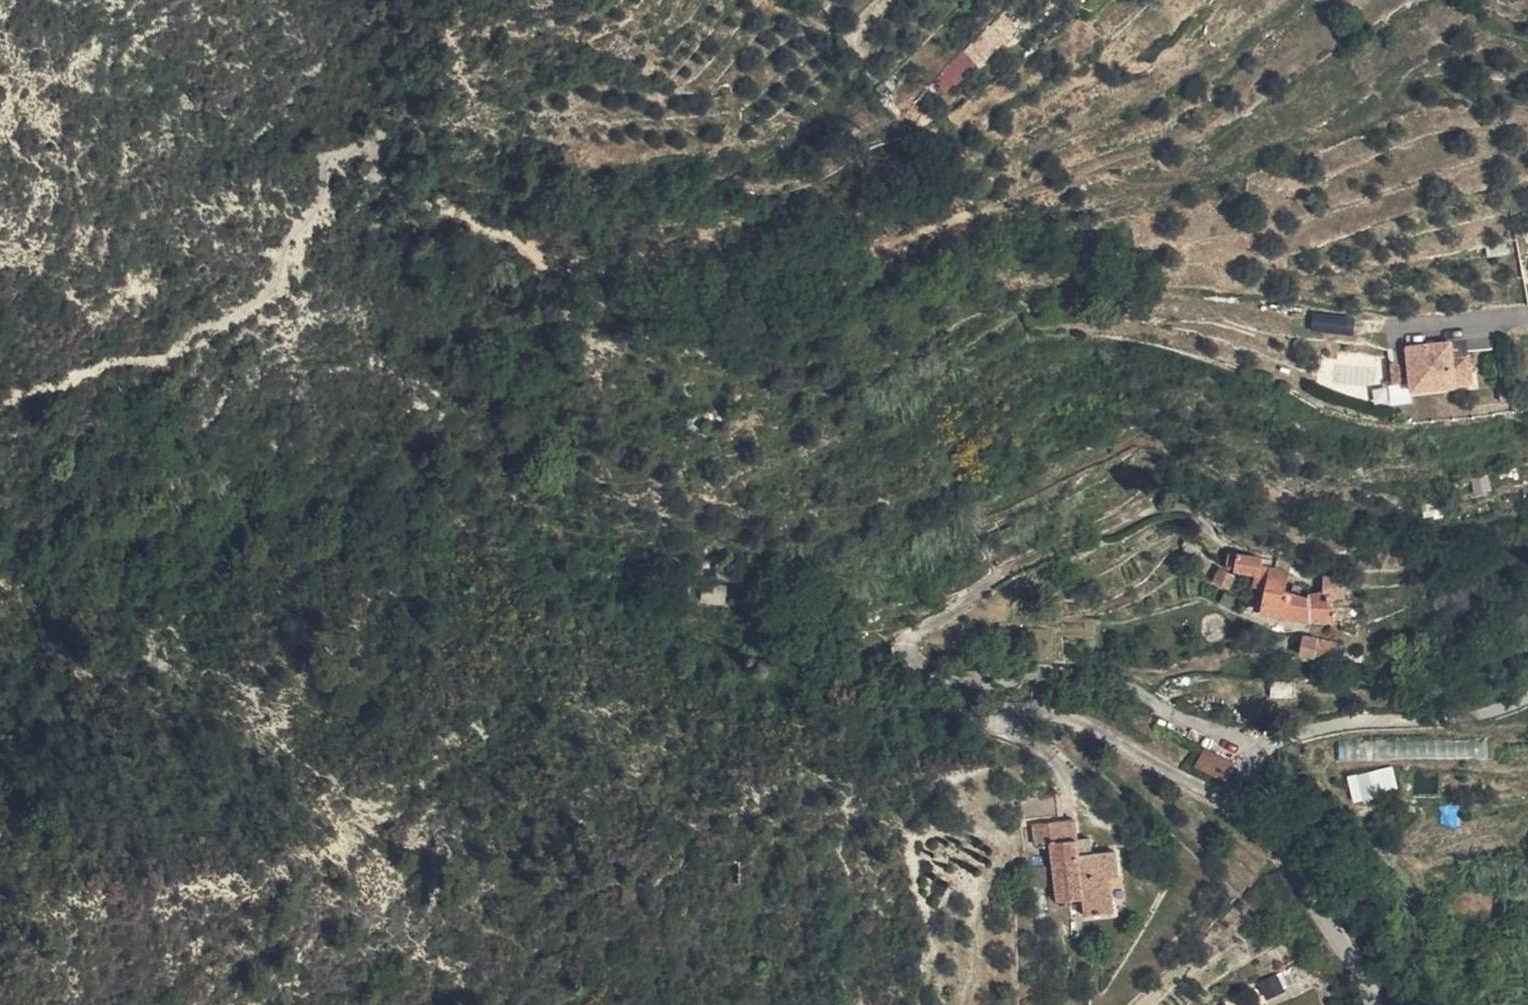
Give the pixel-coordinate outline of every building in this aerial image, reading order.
[(1031,28),(1018,11),(977,46),(990,61),(1031,28)] [(968,53),(931,72),(941,91),(978,72),(968,53)] [(1410,388),(1427,387),(1470,386),(1469,357),(1452,357),(1451,343),(1408,345),(1408,358),(1392,359),(1393,382),(1409,382),(1410,388)] [(1427,393),(1427,387),(1410,388),(1409,382),(1393,382),(1393,394),(1427,393)] [(1255,559),(1252,571),(1275,576),(1278,562),(1255,559)] [(1283,586),(1299,590),(1302,574),(1286,570),(1284,578),(1283,586)] [(1370,602),(1369,582),(1353,582),(1347,580),(1343,597),(1358,600),(1370,602)] [(1324,598),(1305,592),(1299,590),(1283,586),(1276,585),(1275,593),(1281,595),(1279,612),(1321,618),(1321,620),(1329,621),(1331,618),(1354,623),(1358,600),(1343,597),(1327,595),(1324,598)] [(1334,658),(1335,640),(1320,638),(1320,657),(1334,658)] [(1205,773),(1235,787),(1242,766),(1212,753),(1205,773)] [(1392,766),(1347,776),(1352,801),(1398,791),(1392,766)] [(1096,878),(1092,865),(1087,844),(1048,852),(1052,875),(1067,872),(1081,927),(1107,921),(1111,936),(1137,931),(1128,897),(1136,894),(1130,871),(1104,876),(1096,878)] [(1102,862),(1092,865),(1096,878),(1104,876),(1102,862)] [(1258,980),(1263,999),(1289,992),(1284,973),(1258,980)]
